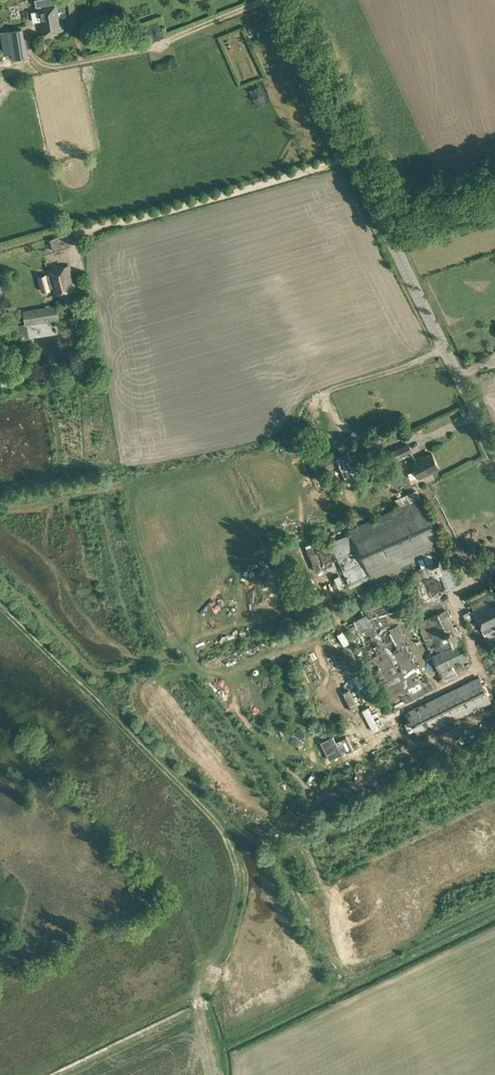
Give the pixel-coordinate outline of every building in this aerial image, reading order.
[(39,22),(41,33),(64,29),(62,17),(79,14),(77,1),(66,3),(67,9),(61,10),(60,5),(37,9),(37,11),(32,12),(34,23),(39,22)] [(8,31),(15,58),(27,56),(21,28),(8,31)] [(49,240),(51,248),(61,245),(59,237),(49,240)] [(38,276),(43,292),(54,289),(55,294),(76,288),(70,265),(49,270),(49,273),(38,276)] [(0,284),(2,296),(13,294),(12,283),(0,284)] [(24,311),(26,324),(59,319),(57,306),(24,311)] [(392,451),(396,458),(407,453),(403,445),(392,451)] [(396,458),(392,451),(383,456),(387,464),(396,458)] [(413,462),(420,477),(440,468),(433,453),(413,462)] [(351,457),(342,461),(348,473),(356,469),(351,457)] [(350,530),(370,575),(372,579),(444,547),(422,498),(350,530)] [(422,559),(426,568),(430,566),(427,557),(422,559)] [(445,567),(449,585),(460,582),(456,565),(445,567)] [(352,623),(358,634),(399,707),(434,688),(417,657),(430,651),(432,655),(423,659),(431,675),(440,672),(452,666),(456,674),(466,670),(462,661),(470,657),(462,641),(446,609),(429,616),(427,611),(418,588),(365,605),(368,613),(352,623)] [(467,597),(469,602),(488,593),(486,588),(467,597)] [(442,592),(434,596),(439,605),(446,602),(442,592)] [(489,592),(488,593),(469,602),(474,610),(494,600),(489,592)] [(494,600),(474,610),(485,631),(494,626),(494,600)] [(313,636),(320,633),(317,626),(310,629),(313,636)] [(407,711),(418,736),(492,702),(479,678),(407,711)] [(326,742),(331,751),(341,745),(336,736),(326,742)] [(358,736),(344,742),(346,748),(361,742),(358,736)]
